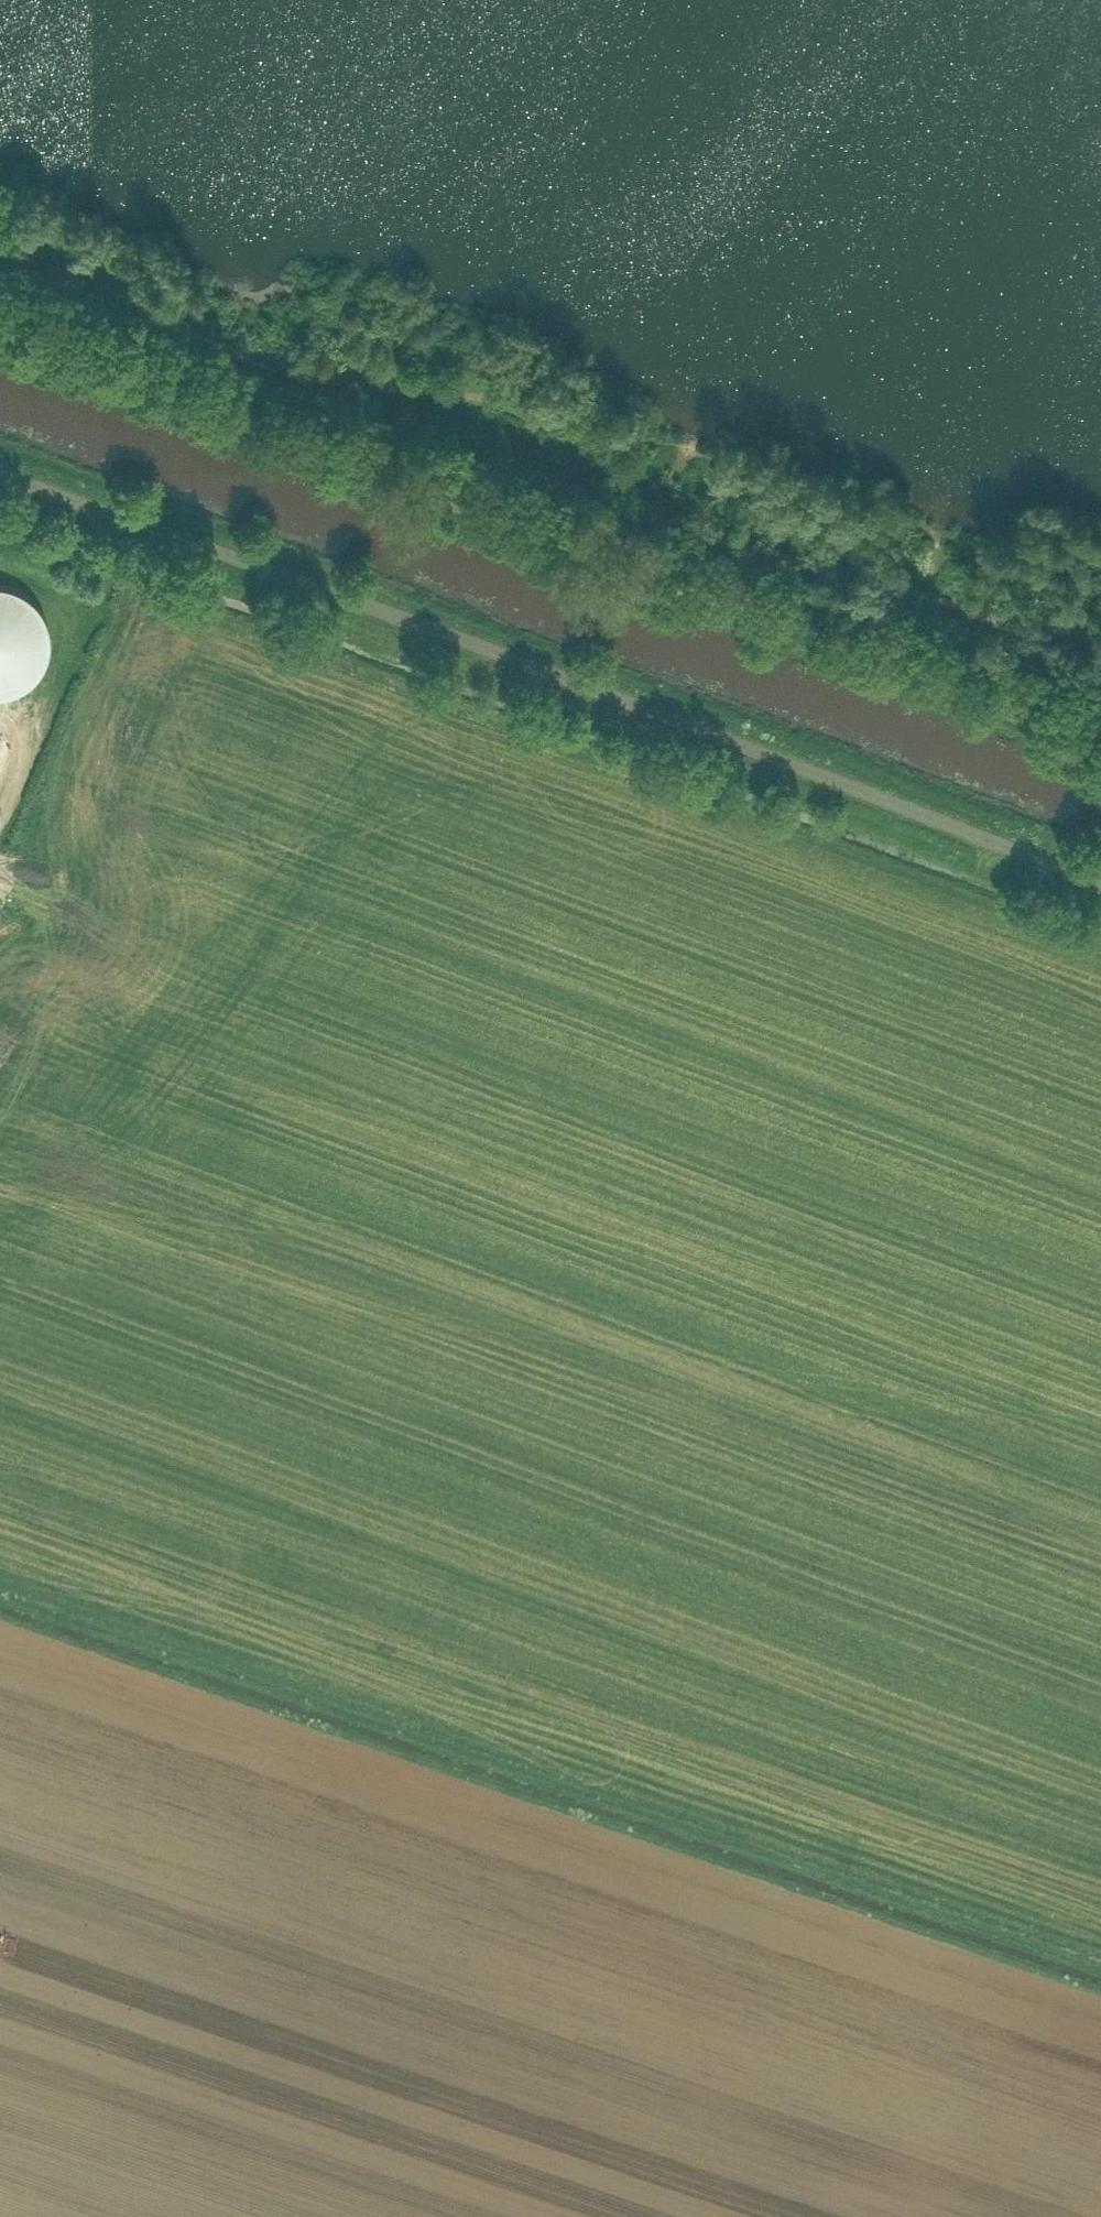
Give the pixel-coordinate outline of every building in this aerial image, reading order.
[(1,693),(24,685),(42,667),(49,644),(46,619),(33,599),(12,586),(0,585),(0,693),(1,693)]
